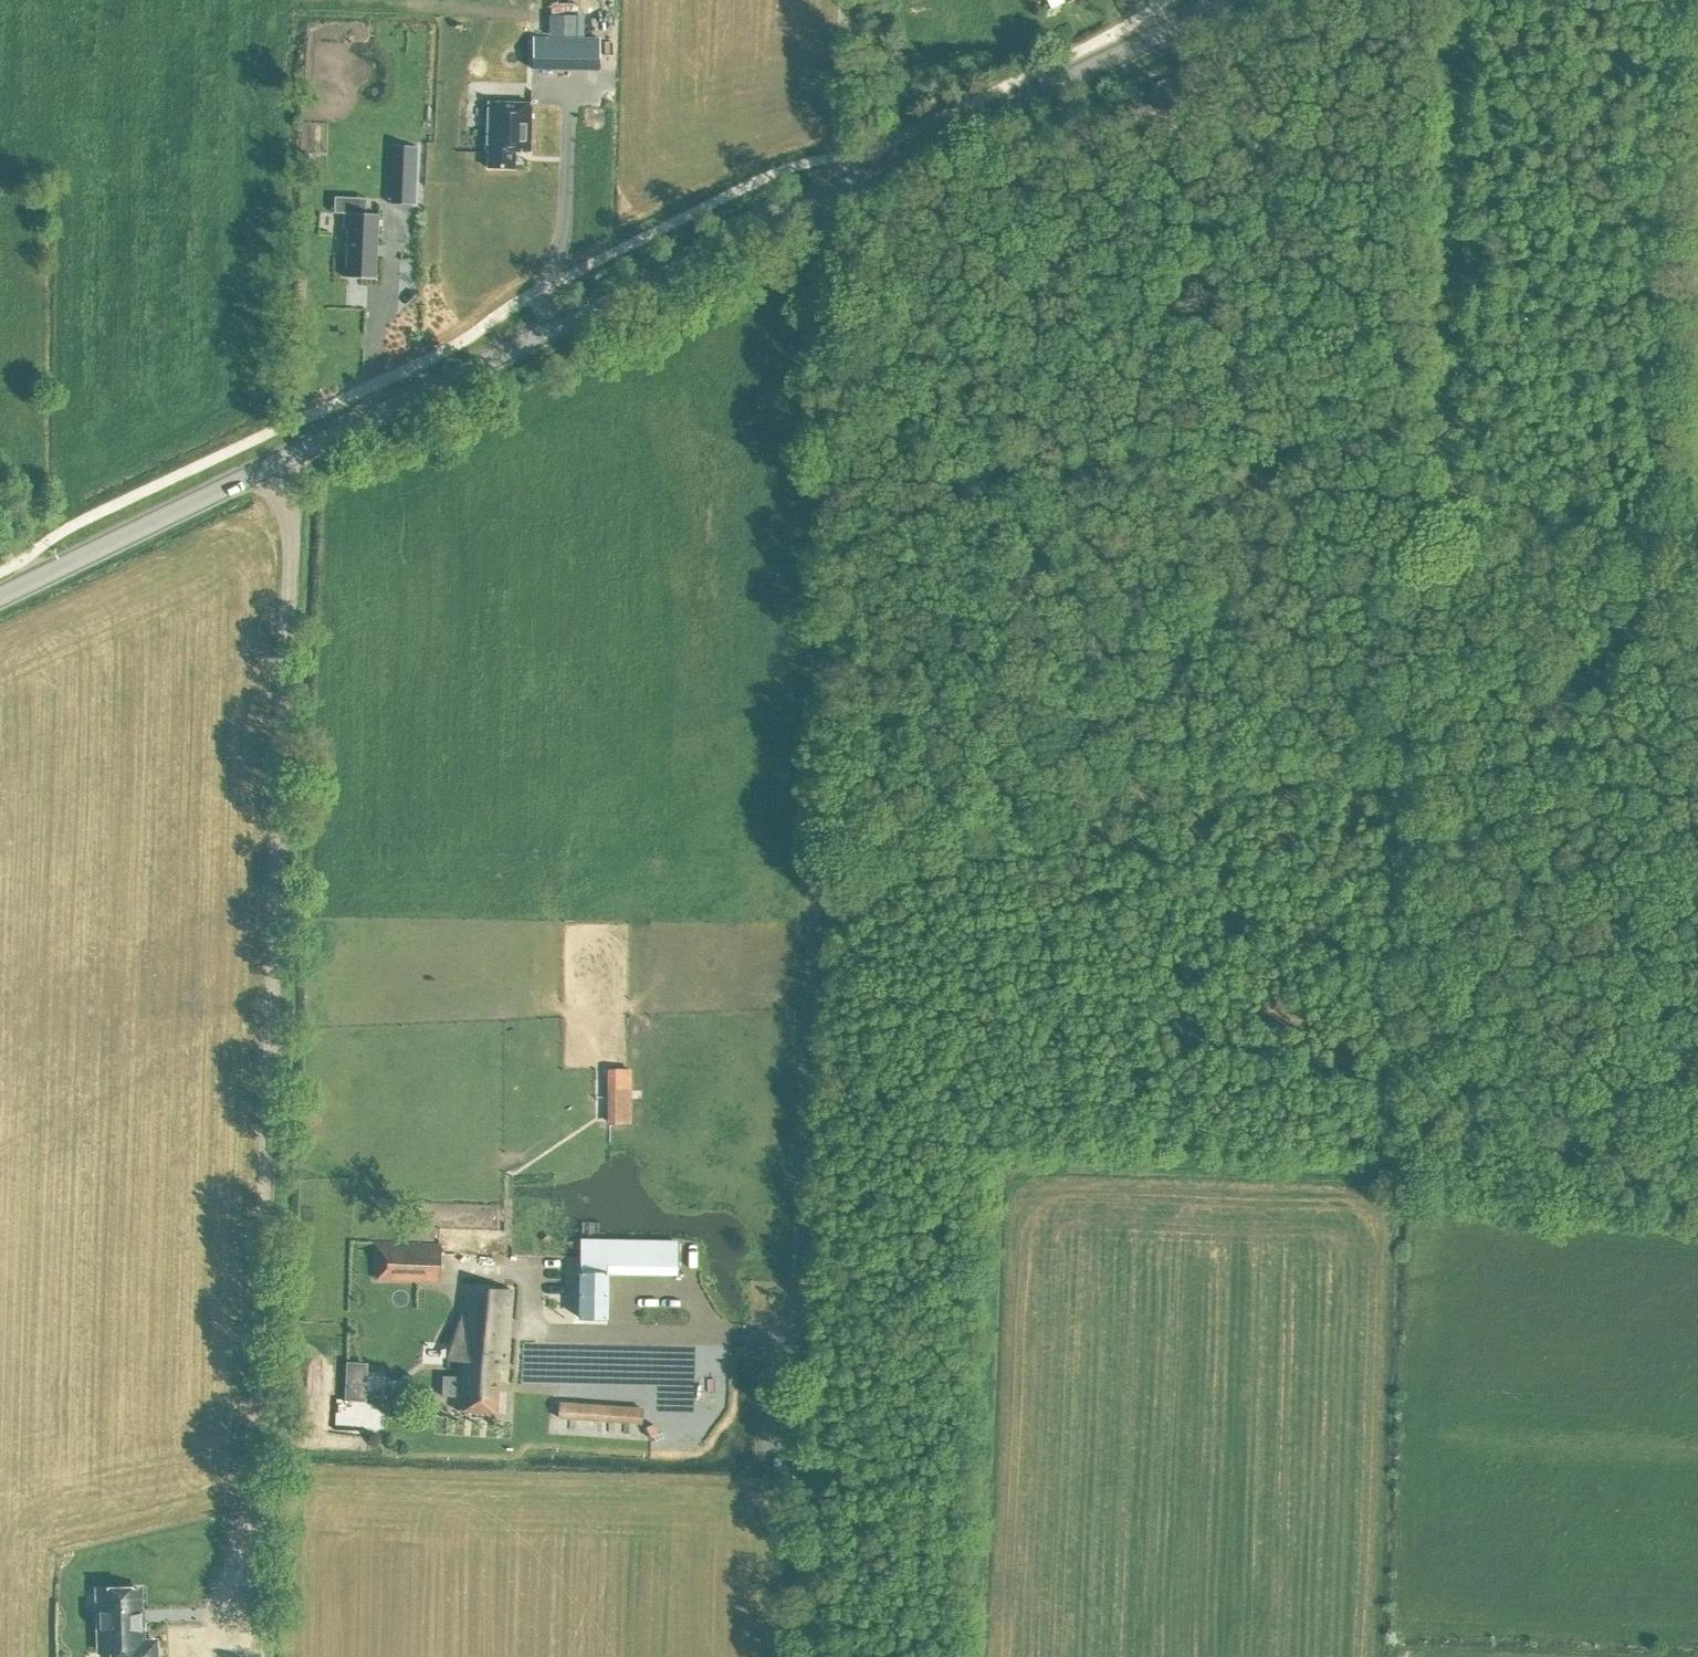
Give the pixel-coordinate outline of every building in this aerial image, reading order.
[(555,70),(556,39),(532,38),(532,69),(555,70)] [(532,94),(488,94),(488,142),(490,142),(490,159),(516,159),(517,142),(531,142),(532,94)] [(417,146),(392,144),(389,203),(414,204),(417,146)] [(350,252),(344,252),(342,299),(374,301),(376,237),(350,237),(350,252)] [(627,1086),(604,1086),(604,1124),(627,1124),(627,1086)] [(439,1281),(440,1243),(372,1241),(371,1275),(376,1275),(376,1280),(439,1281)] [(580,1273),(579,1318),(605,1318),(606,1274),(657,1275),(658,1244),(583,1243),(582,1273),(580,1273)] [(466,1287),(464,1310),(454,1343),(471,1350),(470,1363),(459,1362),(456,1410),(495,1413),(498,1372),(506,1372),(511,1290),(466,1287)] [(346,1364),(345,1399),(367,1400),(368,1364),(346,1364)] [(441,1396),(454,1397),(455,1376),(442,1376),(441,1396)] [(639,1417),(639,1400),(555,1399),(555,1416),(639,1417)] [(644,1428),(647,1437),(657,1433),(653,1424),(644,1428)] [(102,1652),(117,1652),(117,1656),(156,1656),(155,1641),(143,1641),(142,1623),(139,1621),(139,1612),(140,1611),(139,1589),(97,1590),(99,1652),(102,1652)]
